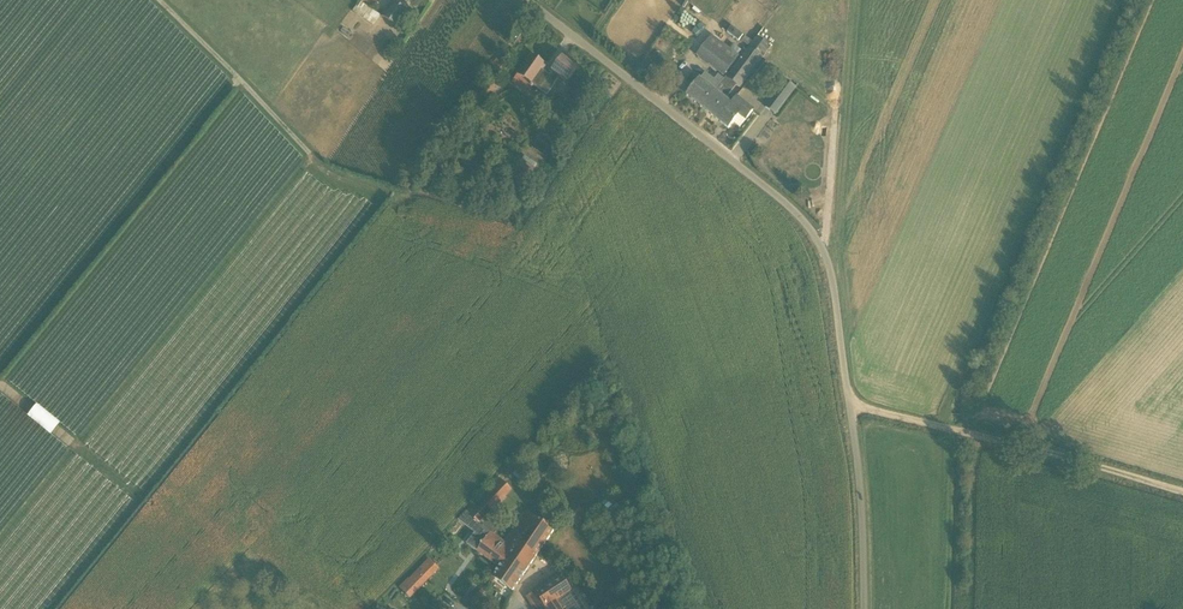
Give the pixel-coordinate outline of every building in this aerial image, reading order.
[(399,28),(400,27),(409,12),(392,0),(381,16),(399,28)] [(353,11),(364,19),(373,25),(377,20),(367,14),(356,7),(353,11)] [(724,75),(739,56),(712,36),(698,55),(724,75)] [(745,36),(742,41),(748,46),(751,41),(745,36)] [(726,77),(737,86),(740,89),(763,57),(766,54),(771,47),(757,37),(726,77)] [(550,76),(543,70),(546,65),(532,54),(512,81),(527,92),(532,85),(540,91),(548,80),(555,85),(559,79),(566,84),(578,70),(563,58),(550,76)] [(775,68),(770,74),(778,81),(783,75),(775,68)] [(720,86),(719,85),(704,74),(694,88),(686,82),(680,90),(702,107),(715,91),(715,92),(720,86)] [(726,100),(731,93),(720,84),(719,85),(720,86),(715,92),(715,91),(702,107),(718,120),(731,105),(732,104),(726,100)] [(778,88),(764,106),(775,114),(790,96),(778,88)] [(754,111),(738,98),(732,105),(732,104),(731,105),(718,120),(729,129),(734,123),(740,128),(754,111)] [(463,166),(467,157),(460,154),(456,163),(463,166)] [(466,513),(472,518),(479,525),(480,524),(491,532),(494,534),(498,528),(485,519),(513,490),(499,477),(465,512),(466,513)] [(563,514),(578,525),(586,514),(572,503),(563,514)] [(505,542),(494,534),(491,532),(477,551),(499,567),(492,577),(513,591),(554,531),(541,521),(545,516),(534,508),(530,513),(527,510),(509,536),(505,542)] [(472,518),(466,513),(460,520),(466,525),(472,518)] [(419,590),(434,575),(433,573),(438,568),(429,559),(409,579),(419,590)] [(535,592),(533,593),(544,608),(567,608),(561,600),(572,593),(560,575),(535,592)]
